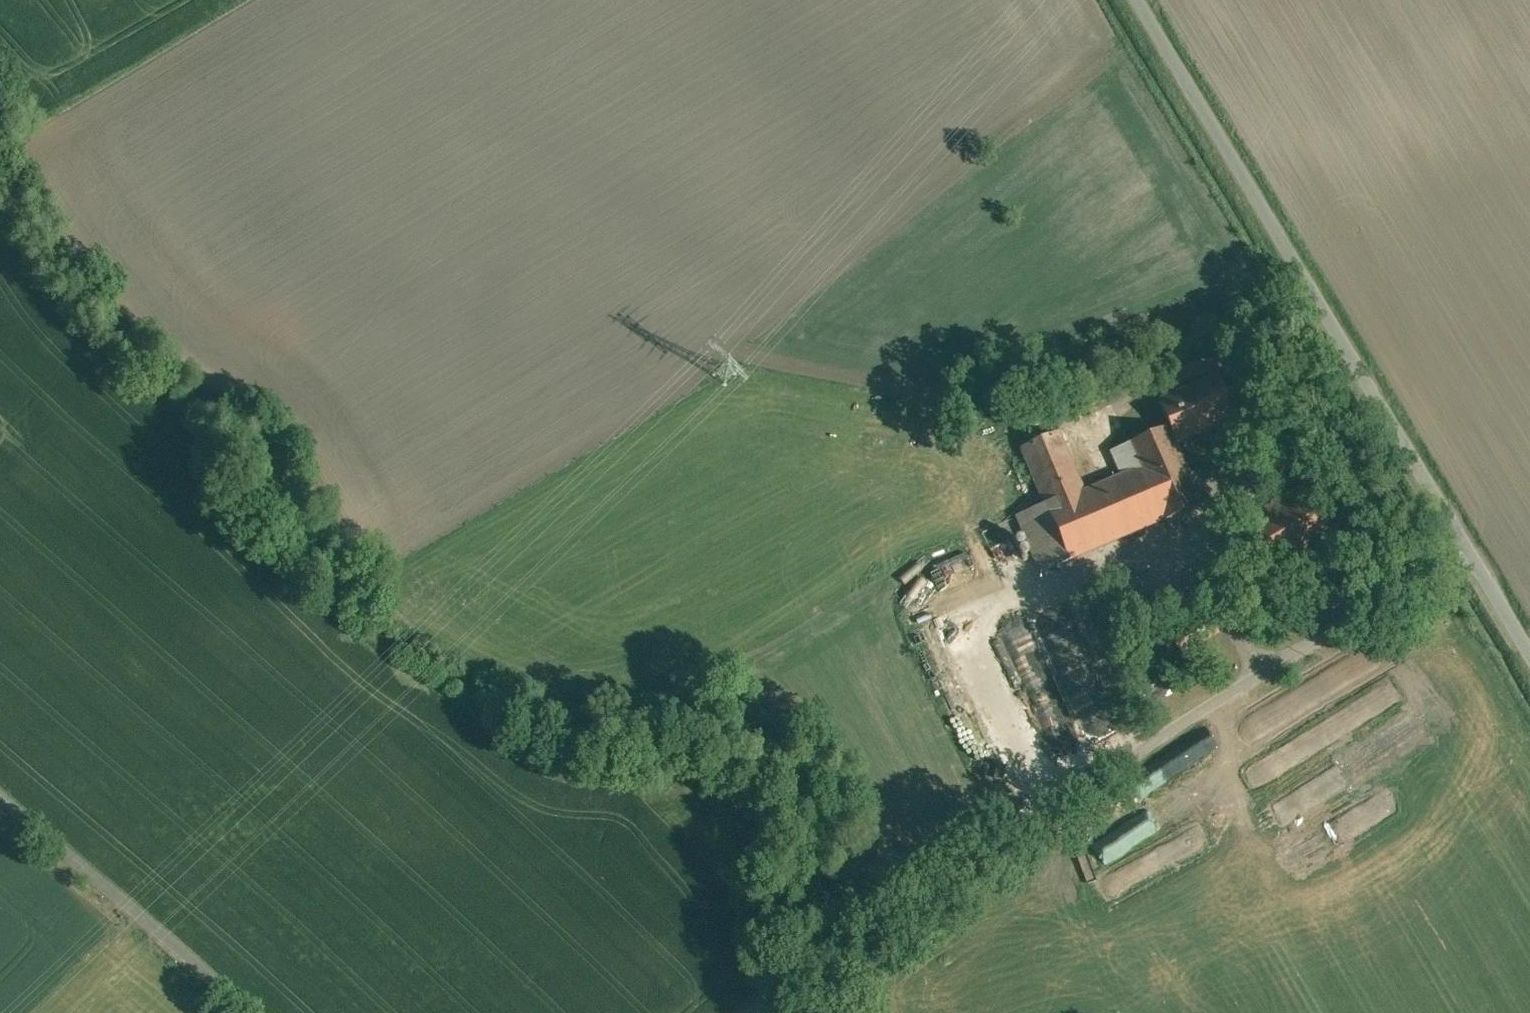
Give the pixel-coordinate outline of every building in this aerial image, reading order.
[(1217,376),(1158,401),(1169,427),(1175,441),(1206,428),(1207,431),(1235,419),(1217,376)] [(1169,427),(1111,452),(1121,475),(1083,491),(1058,431),(1021,447),(1045,503),(1017,515),(1041,572),(1202,504),(1175,441),(1169,427)] [(1302,488),(1228,532),(1260,584),(1333,540),(1302,488)]
